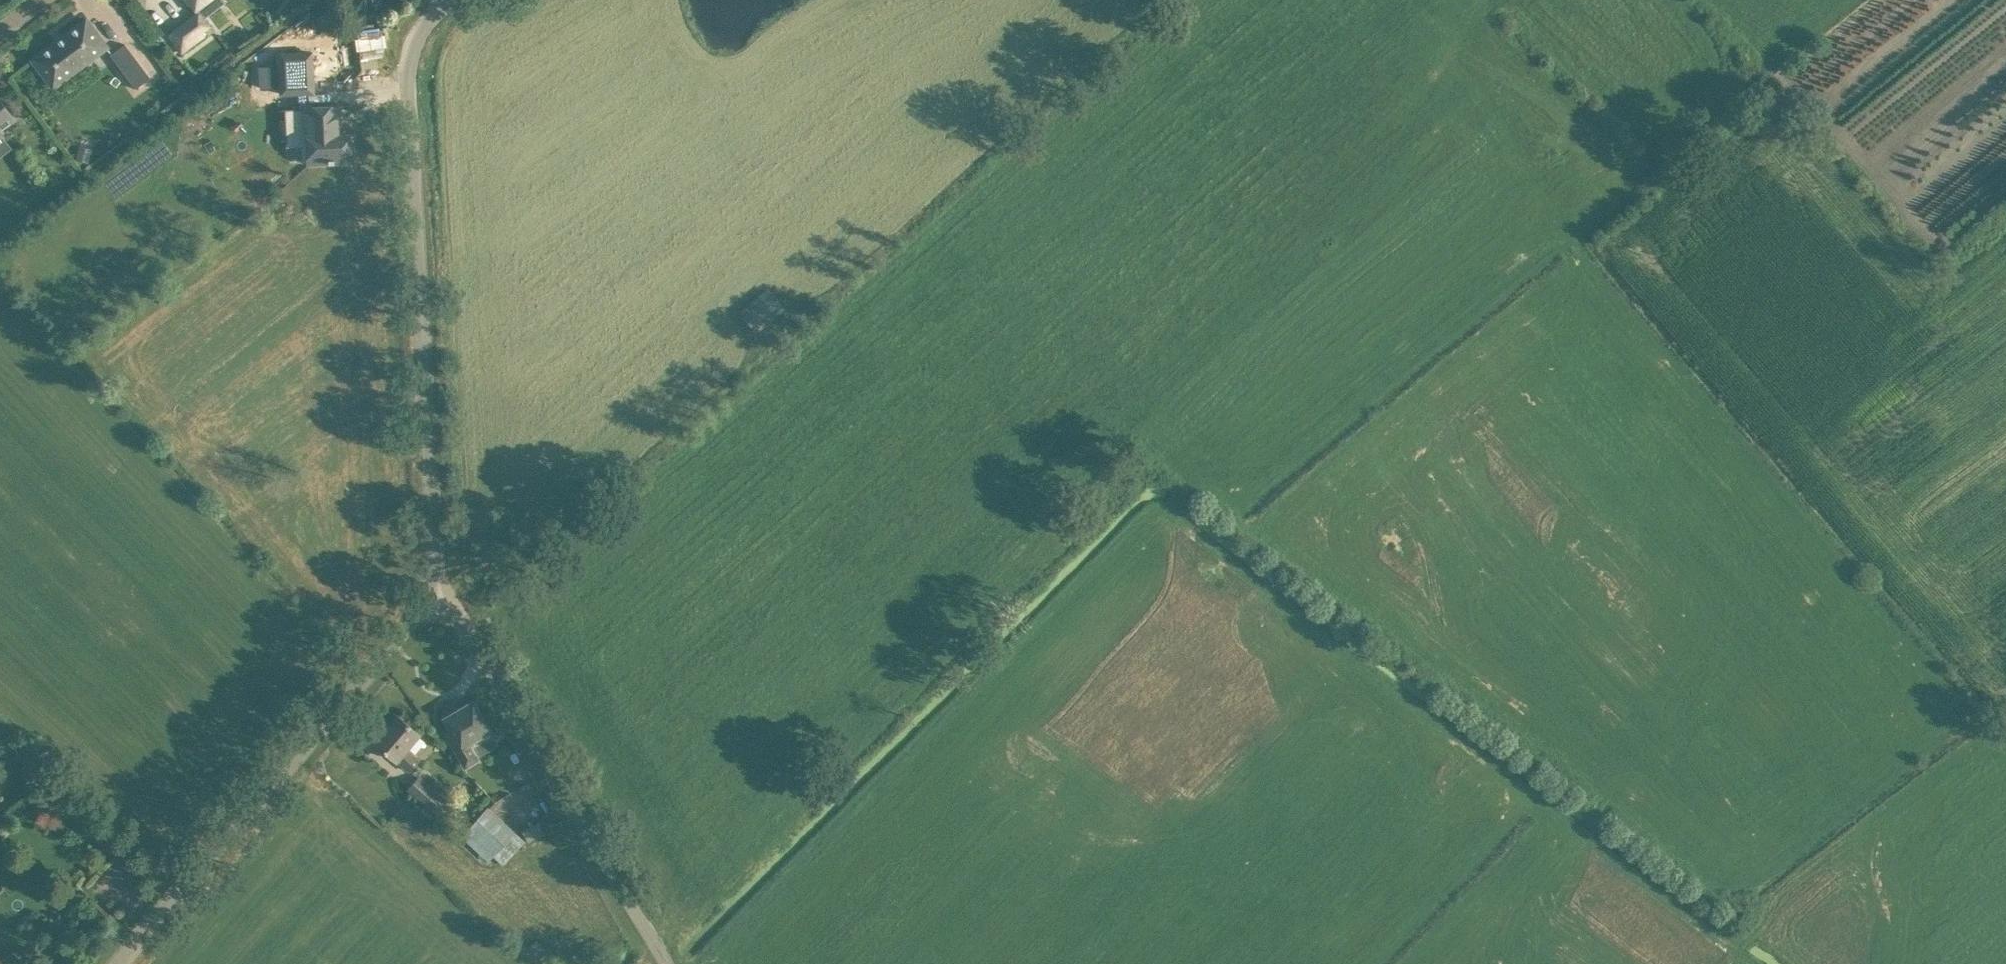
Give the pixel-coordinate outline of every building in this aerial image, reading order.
[(189,3),(190,1),(196,9),(208,0),(187,0),(189,3)] [(198,13),(169,34),(182,52),(183,52),(203,36),(200,32),(208,25),(198,13)] [(86,18),(32,58),(53,87),(108,46),(86,18)] [(125,43),(111,54),(136,88),(151,77),(125,43)] [(312,52),(280,53),(281,93),(298,92),(299,108),(286,109),(287,139),(308,138),(309,162),(329,161),(329,162),(334,162),(334,161),(352,160),(351,135),(338,135),(338,121),(337,107),(308,108),(307,92),(313,92),(312,52)] [(14,117),(0,98),(0,127),(14,117)] [(185,113),(173,121),(180,132),(193,122),(185,113)] [(92,147),(80,144),(77,158),(88,162),(92,147)] [(768,288),(739,311),(757,333),(786,309),(768,288)] [(474,701),(445,717),(451,728),(445,731),(466,766),(478,759),(472,747),(470,748),(467,743),(490,730),(474,701)] [(419,733),(398,714),(375,741),(410,770),(420,759),(407,748),(419,733)] [(455,807),(420,777),(409,789),(444,819),(455,807)] [(481,843),(505,862),(523,841),(486,809),(461,836),(476,850),(481,843)]
